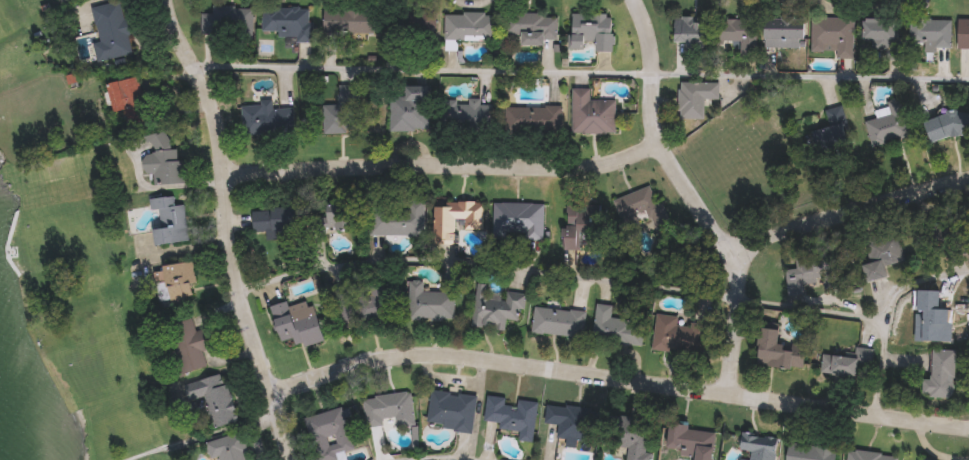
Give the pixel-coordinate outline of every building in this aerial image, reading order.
[(131,53),(96,60),(93,42),(98,40),(91,5),(120,0),(131,53)] [(200,33),(201,7),(251,8),(251,44),(230,44),(230,34),(200,33)] [(309,37),(261,36),(262,7),(310,8),(309,37)] [(323,8),(434,9),(433,35),(323,34),(323,8)] [(444,40),(444,12),(495,12),(495,40),(444,40)] [(519,45),(519,36),(504,36),(504,12),(546,13),(546,45),(519,45)] [(612,51),(594,51),(594,48),(568,48),(568,15),(612,15),(612,51)] [(852,15),(852,57),(835,57),(835,50),(810,50),(810,15),(852,15)] [(704,45),(674,45),(674,17),(704,17),(704,45)] [(862,40),(862,17),(896,18),(896,58),(884,58),(885,40),(862,40)] [(738,55),(738,48),(725,48),(725,40),(715,40),(716,18),(754,19),(754,55),(738,55)] [(764,18),(802,19),(802,48),(763,47),(764,18)] [(950,44),(910,44),(910,18),(950,18),(950,44)] [(957,18),(968,18),(968,48),(957,48),(957,18)] [(126,127),(121,109),(113,111),(106,84),(137,76),(148,121),(126,127)] [(717,82),(717,98),(702,98),(702,118),(677,118),(677,82),(717,82)] [(389,130),(389,93),(403,92),(403,86),(428,85),(429,129),(389,130)] [(571,88),(589,88),(589,99),(614,99),(614,133),(571,133),(571,88)] [(900,96),(909,135),(870,144),(864,119),(889,113),(886,100),(900,96)] [(486,97),(487,128),(444,129),(443,99),(486,97)] [(241,133),(240,102),(270,102),(270,108),(293,107),(293,132),(241,133)] [(351,132),(321,132),(322,102),(352,102),(351,132)] [(504,132),(504,105),(559,105),(559,132),(504,132)] [(824,109),(840,106),(849,144),(816,152),(811,130),(827,126),(824,109)] [(924,114),(968,110),(968,135),(927,138),(924,114)] [(150,153),(148,133),(173,130),(179,181),(154,184),(152,173),(143,174),(141,154),(150,153)] [(654,183),(667,222),(652,227),(649,219),(623,228),(612,198),(654,183)] [(153,244),(148,198),(172,195),(173,204),(183,203),(187,240),(153,244)] [(482,200),(482,228),(455,228),(455,243),(434,243),(433,201),(482,200)] [(542,201),(542,238),(492,238),(492,201),(542,201)] [(579,232),(579,247),(565,247),(565,203),(599,203),(599,232),(579,232)] [(251,207),(298,206),(298,229),(251,229),(251,207)] [(369,234),(369,207),(412,207),(412,234),(369,234)] [(326,209),(356,209),(356,230),(310,231),(310,217),(326,217),(326,209)] [(867,280),(861,239),(897,233),(901,263),(883,265),(885,277),(867,280)] [(783,261),(833,253),(838,280),(800,286),(801,291),(788,293),(783,261)] [(167,300),(165,281),(156,283),(153,267),(191,261),(195,283),(189,284),(191,296),(167,300)] [(453,319),(408,319),(408,280),(422,280),(422,291),(453,291),(453,319)] [(471,326),(475,283),(487,284),(486,294),(505,296),(506,288),(523,290),(520,319),(506,318),(505,329),(471,326)] [(950,340),(915,339),(916,283),(951,284),(950,340)] [(387,320),(337,321),(336,287),(386,286),(387,320)] [(269,305),(286,301),(287,305),(310,299),(321,338),(282,349),(269,305)] [(640,345),(591,340),(595,303),(611,304),(610,316),(643,319),(640,345)] [(582,337),(530,332),(533,305),(584,311),(582,337)] [(652,349),(655,313),(677,315),(677,322),(705,324),(703,353),(652,349)] [(167,324),(190,317),(194,331),(208,327),(214,347),(201,350),(206,367),(181,374),(167,324)] [(801,368),(755,364),(759,326),(779,328),(777,345),(803,347),(801,368)] [(952,396),(921,395),(922,378),(930,378),(931,349),(953,350),(952,396)] [(188,381),(224,373),(235,422),(209,427),(203,401),(193,404),(188,381)] [(470,431),(425,425),(430,389),(475,395),(470,431)] [(366,426),(364,395),(410,392),(412,426),(394,427),(394,417),(382,418),(383,425),(366,426)] [(531,441),(517,440),(519,430),(498,428),(499,422),(483,420),(486,394),(511,397),(511,398),(536,401),(531,441)] [(557,436),(557,424),(544,423),(545,404),(593,408),(591,439),(557,436)] [(343,451),(346,459),(337,459),(318,459),(306,417),(341,407),(352,448),(343,451)] [(651,451),(650,459),(625,459),(627,447),(601,443),(605,413),(648,419),(643,450),(651,451)] [(714,430),(710,459),(693,459),(694,453),(665,450),(668,424),(714,430)] [(243,432),(250,459),(219,459),(218,455),(208,458),(204,441),(243,432)] [(775,436),(772,459),(738,459),(738,457),(747,459),(748,452),(739,450),(741,432),(775,436)] [(834,445),(832,459),(785,459),(787,440),(834,445)] [(896,453),(895,459),(845,459),(846,448),(896,453)]
